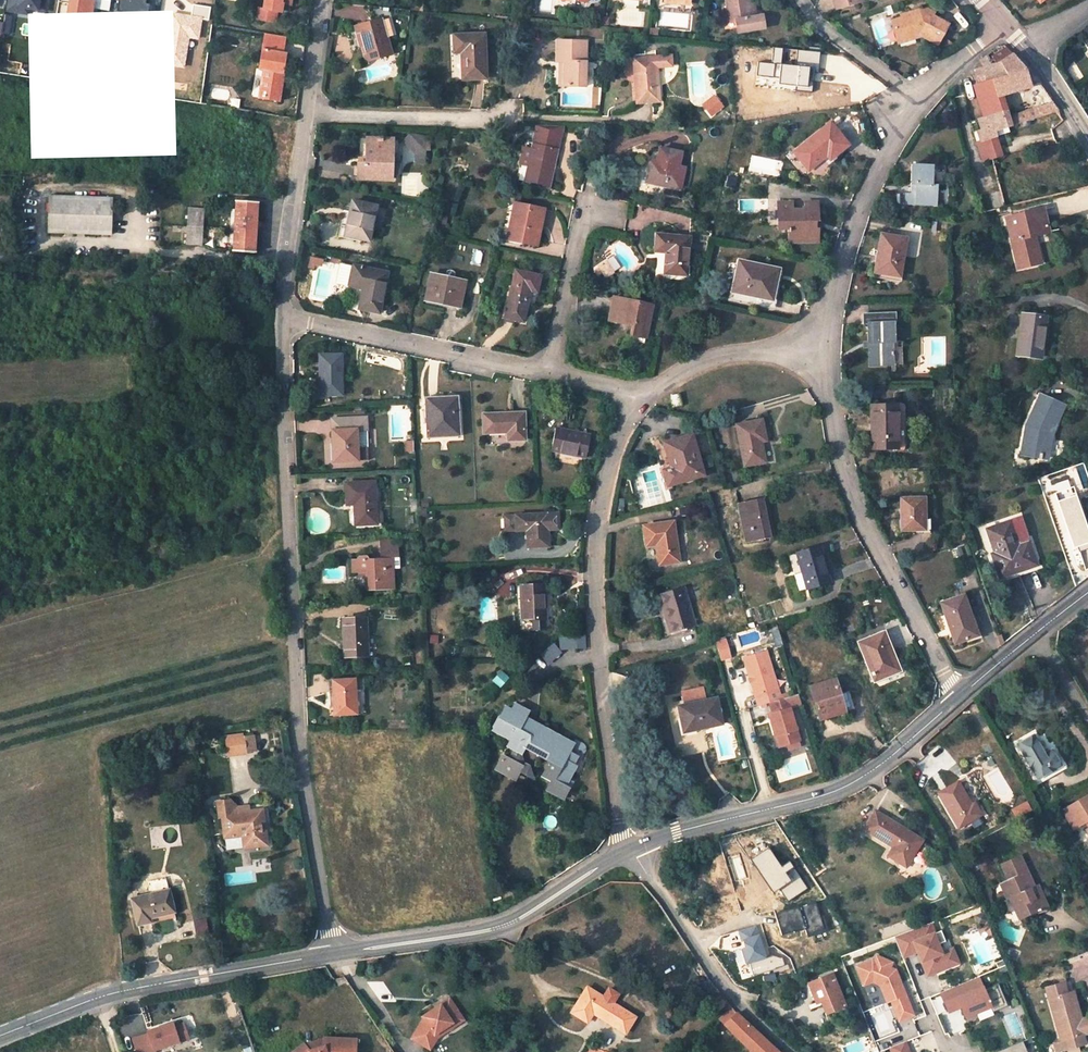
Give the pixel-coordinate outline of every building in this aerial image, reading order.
[(262,9),(277,12),(279,12),(281,3),(290,5),(290,0),(264,0),(262,9)] [(748,0),(725,0),(726,8),(728,22),(736,21),(738,33),(764,28),(762,16),(756,17),(751,18),(748,4),(748,3),(748,0)] [(836,9),(859,3),(858,0),(833,0),(836,9)] [(694,4),(691,11),(696,14),(700,7),(694,4)] [(259,9),(257,19),(275,23),(277,12),(262,9),(259,9)] [(901,20),(892,22),(897,39),(908,36),(914,40),(922,38),(938,48),(950,26),(934,17),(935,16),(926,11),(921,12),(919,18),(913,19),(912,14),(901,17),(901,20)] [(381,19),(355,26),(360,42),(362,42),(363,46),(361,47),(366,62),(391,55),(381,19)] [(259,98),(277,101),(284,54),(278,53),(281,36),(265,34),(259,69),(263,70),(259,98)] [(486,79),(484,34),(452,35),(453,53),(461,53),(462,79),(486,79)] [(899,44),(914,40),(908,36),(897,39),(899,44)] [(584,87),(586,41),(556,41),(555,61),(559,61),(563,61),(563,86),(584,87)] [(989,54),(981,60),(983,67),(975,69),(979,84),(972,86),(982,115),(979,116),(979,119),(1007,110),(1003,95),(1027,86),(1030,85),(1024,69),(1002,45),(999,47),(998,46),(996,47),(997,49),(989,54)] [(671,55),(633,58),(636,103),(659,102),(657,67),(672,66),(671,55)] [(1027,86),(1040,106),(1052,102),(1038,82),(1030,85),(1027,86)] [(1040,106),(1009,116),(1012,125),(1058,110),(1052,102),(1040,106)] [(1012,125),(1009,116),(1007,110),(979,119),(982,127),(977,128),(981,140),(976,142),(983,161),(991,158),(997,156),(991,137),(995,135),(994,131),(1012,125)] [(830,122),(793,152),(808,171),(827,156),(830,159),(848,145),(830,122)] [(527,167),(524,183),(549,188),(563,127),(536,126),(531,150),(522,148),(519,165),(527,167)] [(394,139),(365,137),(364,165),(356,164),(355,178),(393,178),(393,154),(394,139)] [(650,161),(646,182),(679,189),(684,167),(677,166),(680,153),(660,148),(657,162),(650,161)] [(932,185),(933,165),(910,164),(910,184),(910,193),(905,192),(905,203),(937,205),(937,185),(932,185)] [(112,198),(49,197),(47,232),(111,234),(112,198)] [(377,206),(352,200),(344,235),(369,241),(377,206)] [(254,253),(258,202),(237,201),(235,251),(254,253)] [(791,202),(777,202),(777,228),(788,228),(788,243),(817,242),(818,226),(814,226),(814,222),(818,222),(817,201),(804,202),(804,208),(791,209),(791,202)] [(544,209),(514,203),(505,239),(537,246),(544,209)] [(204,208),(187,207),(185,244),(202,245),(204,208)] [(1048,232),(1042,208),(1012,216),(1015,227),(1009,229),(1018,268),(1036,263),(1033,253),(1038,252),(1034,236),(1048,232)] [(1006,217),(1009,229),(1015,227),(1012,216),(1006,217)] [(690,236),(655,233),(654,247),(665,248),(665,252),(663,273),(687,275),(690,236)] [(907,238),(880,234),(874,273),(900,277),(907,238)] [(597,266),(604,277),(613,271),(605,260),(597,266)] [(779,269),(738,260),(730,299),(770,309),(779,269)] [(379,313),(387,272),(352,265),(340,262),(336,283),(349,285),(362,288),(358,309),(379,313)] [(514,270),(503,318),(505,318),(514,320),(524,322),(531,291),(537,292),(541,275),(514,270)] [(466,281),(430,274),(424,299),(460,307),(466,281)] [(652,305),(613,297),(608,320),(633,325),(631,335),(646,338),(652,305)] [(903,364),(902,341),(894,342),(893,314),(863,315),(864,323),(868,322),(869,365),(893,365),(903,364)] [(1045,318),(1022,315),(1018,354),(1040,356),(1045,318)] [(342,395),(342,353),(319,354),(320,396),(342,395)] [(680,393),(669,395),(672,407),(683,405),(680,393)] [(1063,405),(1040,395),(1026,426),(1020,454),(1047,458),(1052,432),(1063,405)] [(425,402),(427,437),(458,436),(457,401),(425,402)] [(897,448),(897,405),(871,405),(871,448),(897,448)] [(525,439),(524,412),(483,414),(483,433),(507,432),(508,440),(525,439)] [(366,418),(332,419),(332,431),(334,461),(368,460),(368,449),(367,449),(366,429),(367,429),(366,418)] [(761,419),(736,424),(744,466),(764,462),(760,442),(765,441),(761,419)] [(585,457),(590,434),(555,427),(550,450),(585,457)] [(704,476),(691,433),(663,442),(670,467),(663,470),(668,486),(704,476)] [(414,441),(406,442),(406,451),(414,451),(414,441)] [(374,481),(345,483),(346,504),(353,504),(354,524),(376,523),(374,481)] [(1055,492),(1074,548),(1079,546),(1081,551),(1087,549),(1087,522),(1075,485),(1055,492)] [(925,529),(924,497),(900,497),(900,530),(925,529)] [(763,498),(738,503),(745,542),(769,537),(763,498)] [(426,508),(417,508),(418,516),(426,516),(426,508)] [(547,513),(514,514),(515,530),(525,530),(526,547),(549,546),(548,530),(556,529),(559,526),(557,512),(548,513),(547,513)] [(1035,564),(1020,518),(987,529),(996,553),(993,554),(1001,576),(1035,564)] [(673,521),(643,526),(646,546),(657,545),(660,565),(679,562),(673,521)] [(364,572),(365,590),(394,589),(392,557),(399,557),(398,544),(391,544),(379,545),(380,558),(367,558),(366,557),(365,556),(363,555),(361,555),(359,556),(358,557),(357,559),(350,559),(351,573),(364,572)] [(819,546),(796,553),(806,588),(829,581),(819,546)] [(547,628),(544,584),(517,585),(519,630),(547,628)] [(683,587),(658,594),(670,633),(695,625),(683,587)] [(963,594),(941,602),(954,643),(977,635),(963,594)] [(365,617),(342,618),(344,657),(367,656),(365,617)] [(1072,639),(1079,651),(1087,645),(1087,629),(1072,639)] [(883,633),(860,642),(874,679),(898,669),(883,633)] [(550,642),(559,649),(576,650),(574,635),(556,636),(550,642)] [(731,656),(726,639),(716,642),(721,659),(731,656)] [(550,642),(538,655),(548,663),(561,651),(560,650),(559,649),(550,642)] [(744,657),(759,706),(770,702),(781,699),(766,649),(744,657)] [(332,680),(334,715),(357,714),(356,688),(365,687),(364,678),(355,678),(332,680)] [(834,678),(809,686),(820,720),(854,709),(848,691),(839,693),(834,678)] [(704,700),(701,687),(681,692),(684,704),(704,700)] [(768,714),(775,734),(781,738),(784,745),(787,744),(799,740),(800,740),(789,707),(801,703),(798,694),(781,699),(770,702),(773,712),(768,714)] [(684,704),(678,705),(683,729),(699,725),(700,728),(721,723),(716,697),(704,700),(684,704)] [(538,728),(533,725),(523,719),(528,710),(515,703),(511,709),(505,706),(492,730),(499,733),(508,731),(513,733),(514,742),(517,743),(509,758),(502,754),(496,767),(516,778),(519,771),(531,778),(527,766),(523,763),(520,754),(523,748),(527,741),(530,743),(538,728)] [(530,743),(549,753),(545,759),(547,765),(544,770),(547,779),(551,781),(547,789),(564,798),(570,787),(566,785),(568,780),(572,773),(570,772),(573,766),(570,765),(576,755),(569,751),(571,746),(538,728),(530,743)] [(775,734),(779,747),(784,745),(781,738),(775,734)] [(244,736),(227,738),(229,755),(246,752),(244,736)] [(1044,756),(1034,738),(1020,746),(1038,777),(1060,765),(1052,752),(1044,756)] [(789,750),(800,746),(799,740),(787,744),(789,750)] [(527,750),(545,759),(549,753),(530,743),(527,750)] [(973,805),(959,782),(939,794),(959,828),(982,814),(975,803),(973,805)] [(1064,811),(1074,829),(1085,823),(1087,827),(1087,797),(1064,811)] [(244,848),(267,845),(262,810),(250,811),(242,812),(221,814),(224,837),(242,834),(244,848)] [(923,840),(876,811),(864,830),(893,848),(888,857),(906,867),(923,840)] [(765,842),(746,854),(768,888),(777,882),(788,898),(807,885),(787,854),(777,860),(765,842)] [(1048,907),(1041,890),(1037,892),(1034,886),(1020,856),(1001,865),(1008,881),(1001,884),(1008,900),(1010,899),(1014,909),(1017,908),(1022,919),(1048,907)] [(152,893),(131,899),(137,925),(149,921),(149,925),(176,918),(169,889),(161,891),(152,893)] [(816,901),(775,914),(782,935),(794,931),(795,932),(806,929),(807,934),(825,928),(816,901)] [(1020,921),(1022,919),(1017,908),(1014,909),(1020,921)] [(193,920),(196,937),(209,934),(206,918),(193,920)] [(760,924),(741,930),(753,977),(790,967),(785,951),(769,956),(760,924)] [(926,924),(896,936),(904,957),(924,949),(934,973),(965,961),(959,946),(948,950),(944,942),(952,939),(948,928),(930,935),(926,924)] [(874,959),(858,966),(865,985),(874,981),(881,985),(888,1002),(892,1001),(900,1021),(915,1015),(897,969),(892,967),(894,962),(878,955),(875,960),(874,959)] [(1004,959),(996,962),(998,968),(1006,965),(1004,959)] [(833,975),(809,984),(817,1003),(822,1001),(827,1014),(846,1006),(833,975)] [(979,977),(941,993),(949,1012),(962,1007),(966,1017),(992,1007),(994,1012),(1009,1006),(999,984),(985,990),(979,977)] [(1046,989),(1061,1041),(1064,1050),(1085,1043),(1083,1035),(1087,1033),(1087,1017),(1081,1019),(1073,992),(1068,994),(1065,983),(1046,989)] [(626,1034),(637,1017),(614,1003),(620,994),(609,988),(604,997),(587,986),(571,1013),(588,1023),(593,1014),(626,1034)] [(450,1006),(459,1000),(456,994),(446,1000),(450,1006)] [(438,1030),(467,1013),(459,1000),(450,1006),(446,1000),(427,1011),(428,1013),(417,1033),(432,1042),(438,1030)] [(963,1030),(960,1010),(948,1013),(951,1032),(963,1030)] [(736,1012),(724,1025),(752,1051),(779,1051),(736,1012)] [(444,1035),(471,1019),(467,1013),(438,1030),(432,1042),(438,1045),(444,1035)] [(173,1023),(171,1020),(148,1031),(149,1034),(134,1042),(139,1051),(155,1051),(158,1050),(158,1049),(189,1033),(182,1019),(173,1023)] [(360,1037),(326,1037),(326,1047),(314,1051),(360,1051),(360,1037)] [(892,1047),(894,1051),(911,1051),(907,1041),(892,1047)] [(996,1051),(1028,1051),(1023,1041),(996,1051)] [(1061,1041),(1053,1044),(1056,1051),(1057,1051),(1064,1050),(1061,1041)] [(305,1044),(294,1051),(311,1051),(305,1044)]
